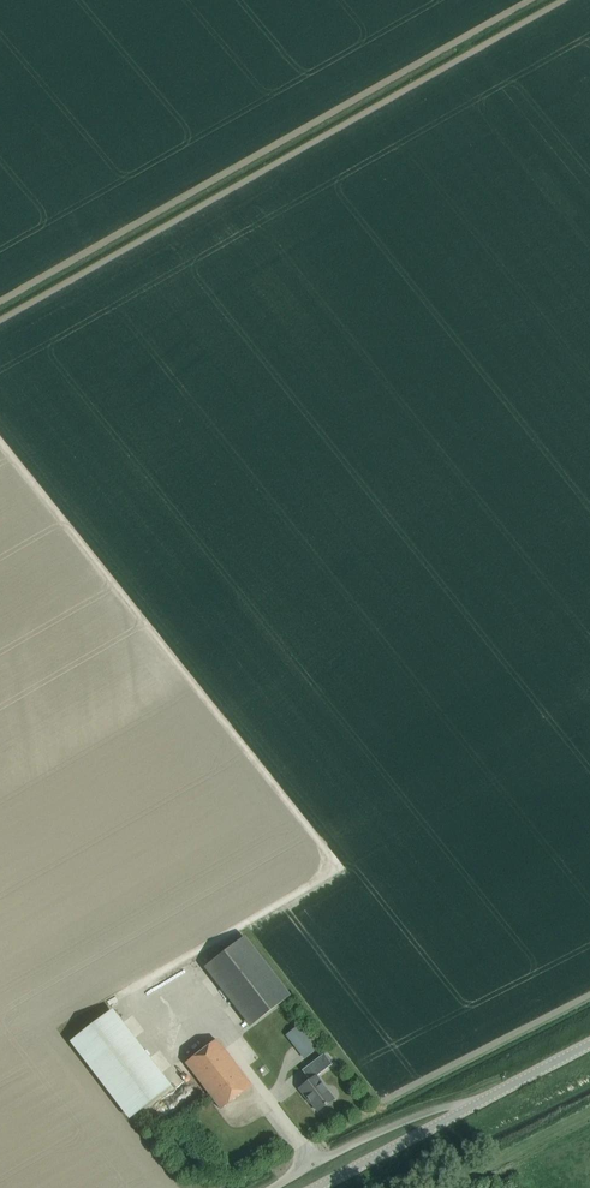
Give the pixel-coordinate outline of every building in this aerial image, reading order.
[(250,1025),(289,995),(244,937),(206,967),(243,1015),(250,1025)] [(149,1104),(158,1097),(172,1086),(113,1008),(70,1041),(118,1104),(130,1119),(149,1104)] [(308,1049),(321,1041),(309,1020),(295,1028),(308,1049)] [(221,1109),(252,1085),(217,1039),(186,1063),(221,1109)] [(334,1099),(316,1075),(299,1088),(306,1097),(307,1096),(318,1111),(334,1099)]
